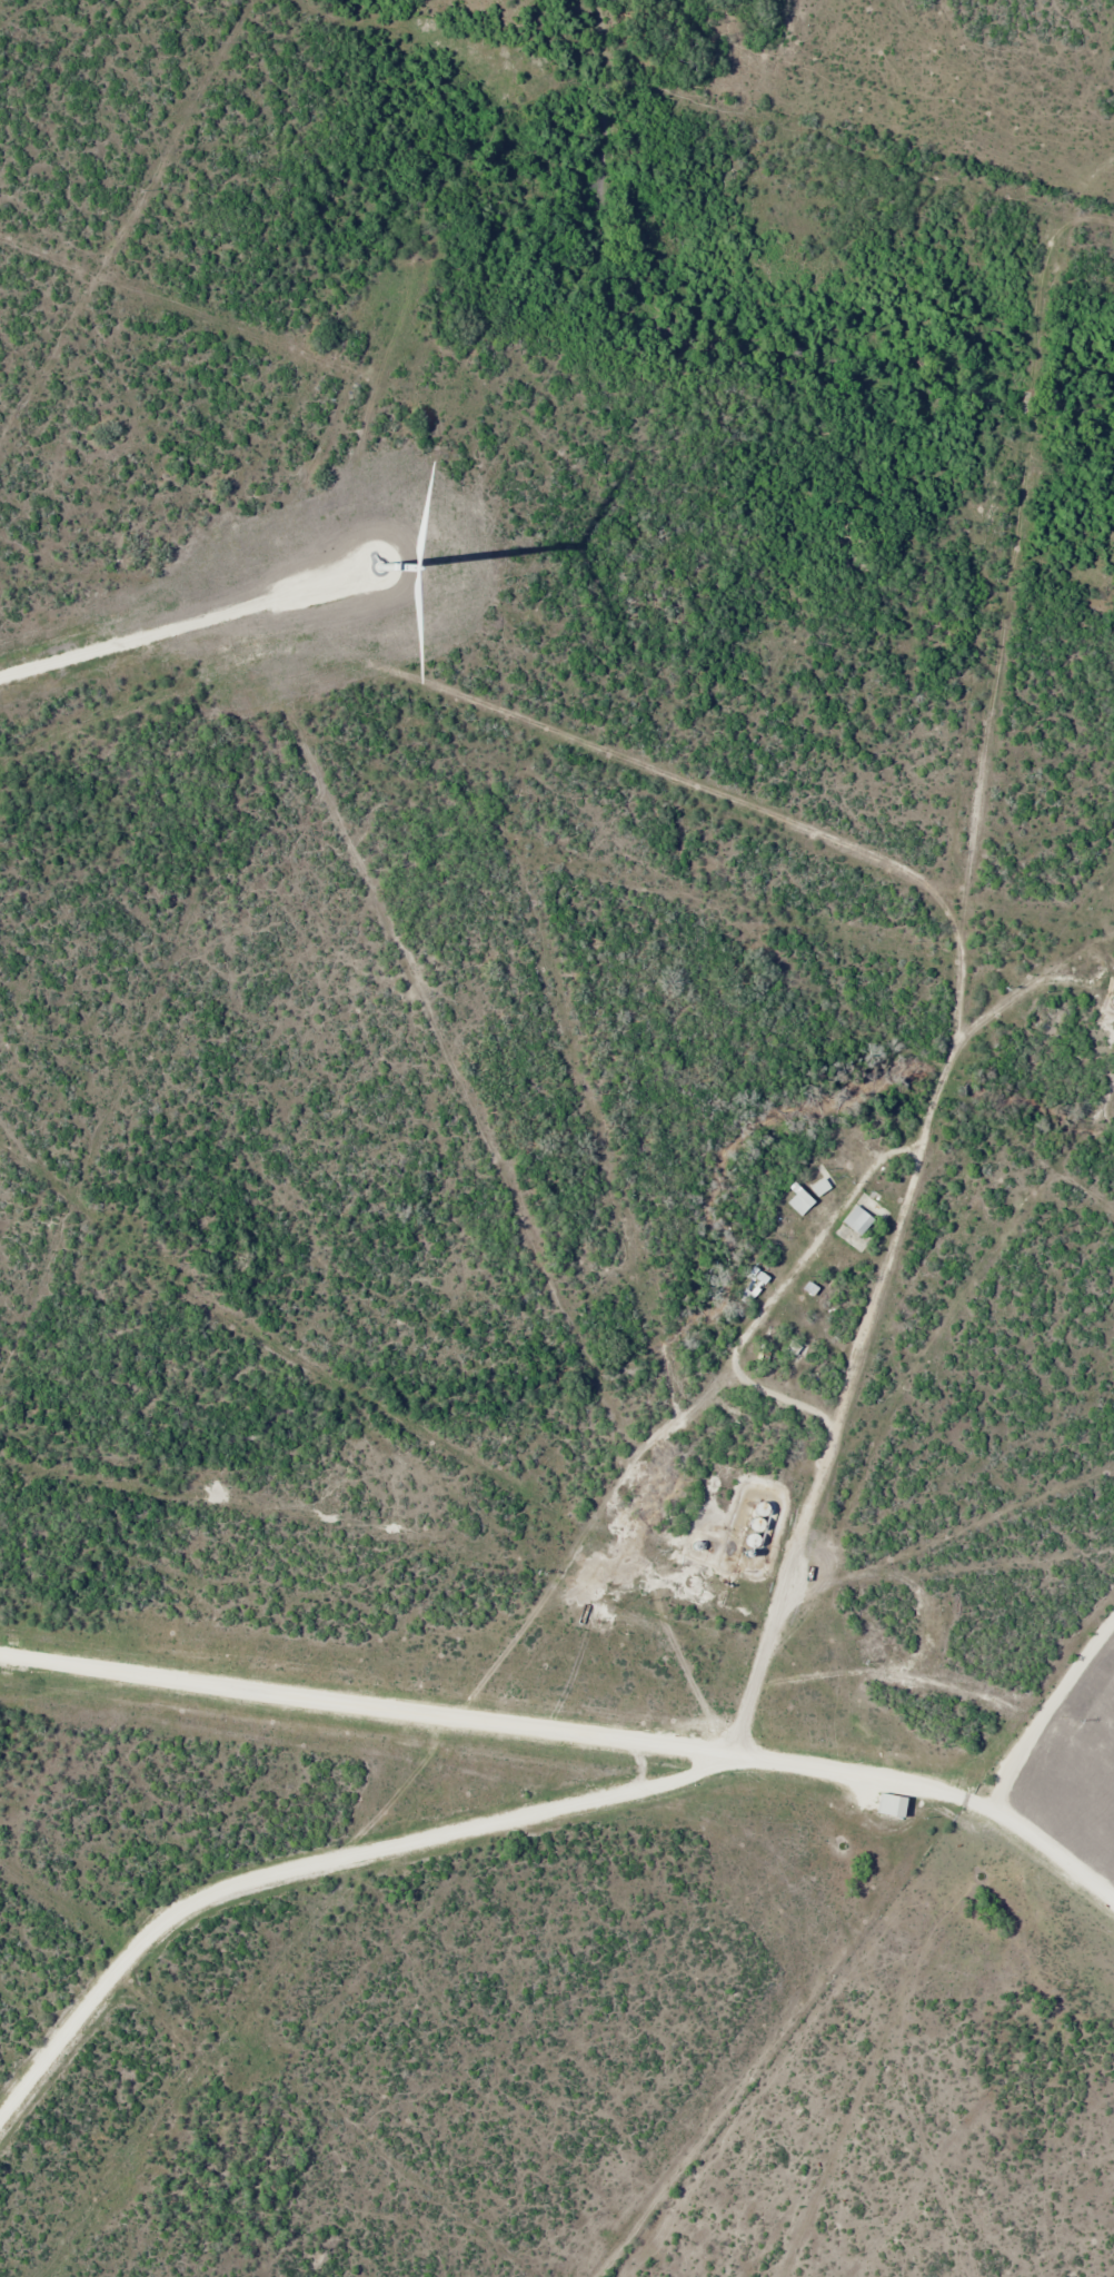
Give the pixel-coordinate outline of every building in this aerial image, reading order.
[(825,1178),(813,1188),(821,1198),(837,1185),(823,1168),(820,1171),(825,1178)] [(789,1204),(803,1218),(818,1203),(798,1183),(793,1189),(798,1195),(789,1204)] [(859,1252),(882,1223),(858,1205),(835,1234),(859,1252)] [(771,1278),(756,1269),(752,1274),(755,1276),(742,1298),(754,1305),(771,1278)] [(908,1818),(911,1797),(884,1793),(881,1815),(908,1818)]
